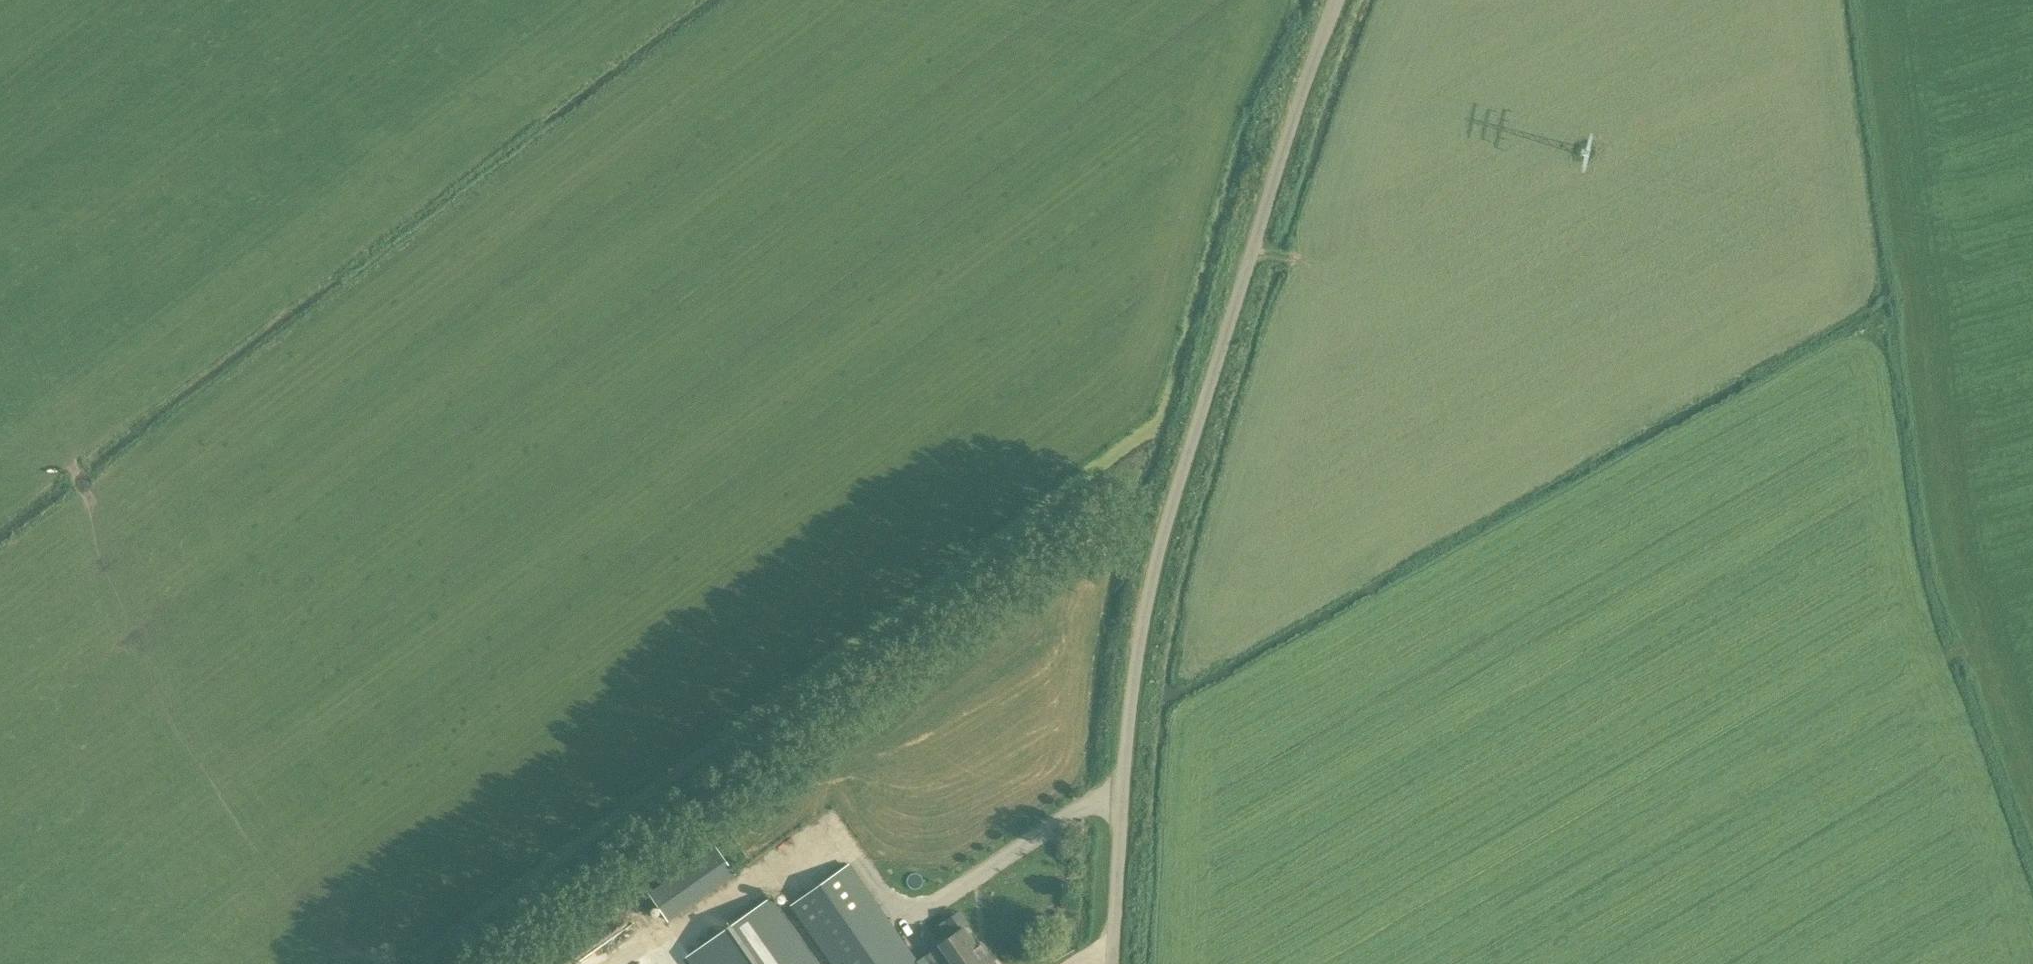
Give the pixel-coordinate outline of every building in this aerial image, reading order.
[(668,923),(736,876),(716,847),(648,895),(668,923)] [(980,943),(976,945),(964,928),(938,944),(939,945),(918,961),(849,863),(790,906),(831,963),(943,963),(949,960),(952,963),(995,963),(980,943)] [(771,896),(687,955),(694,963),(819,963),(771,896)]
